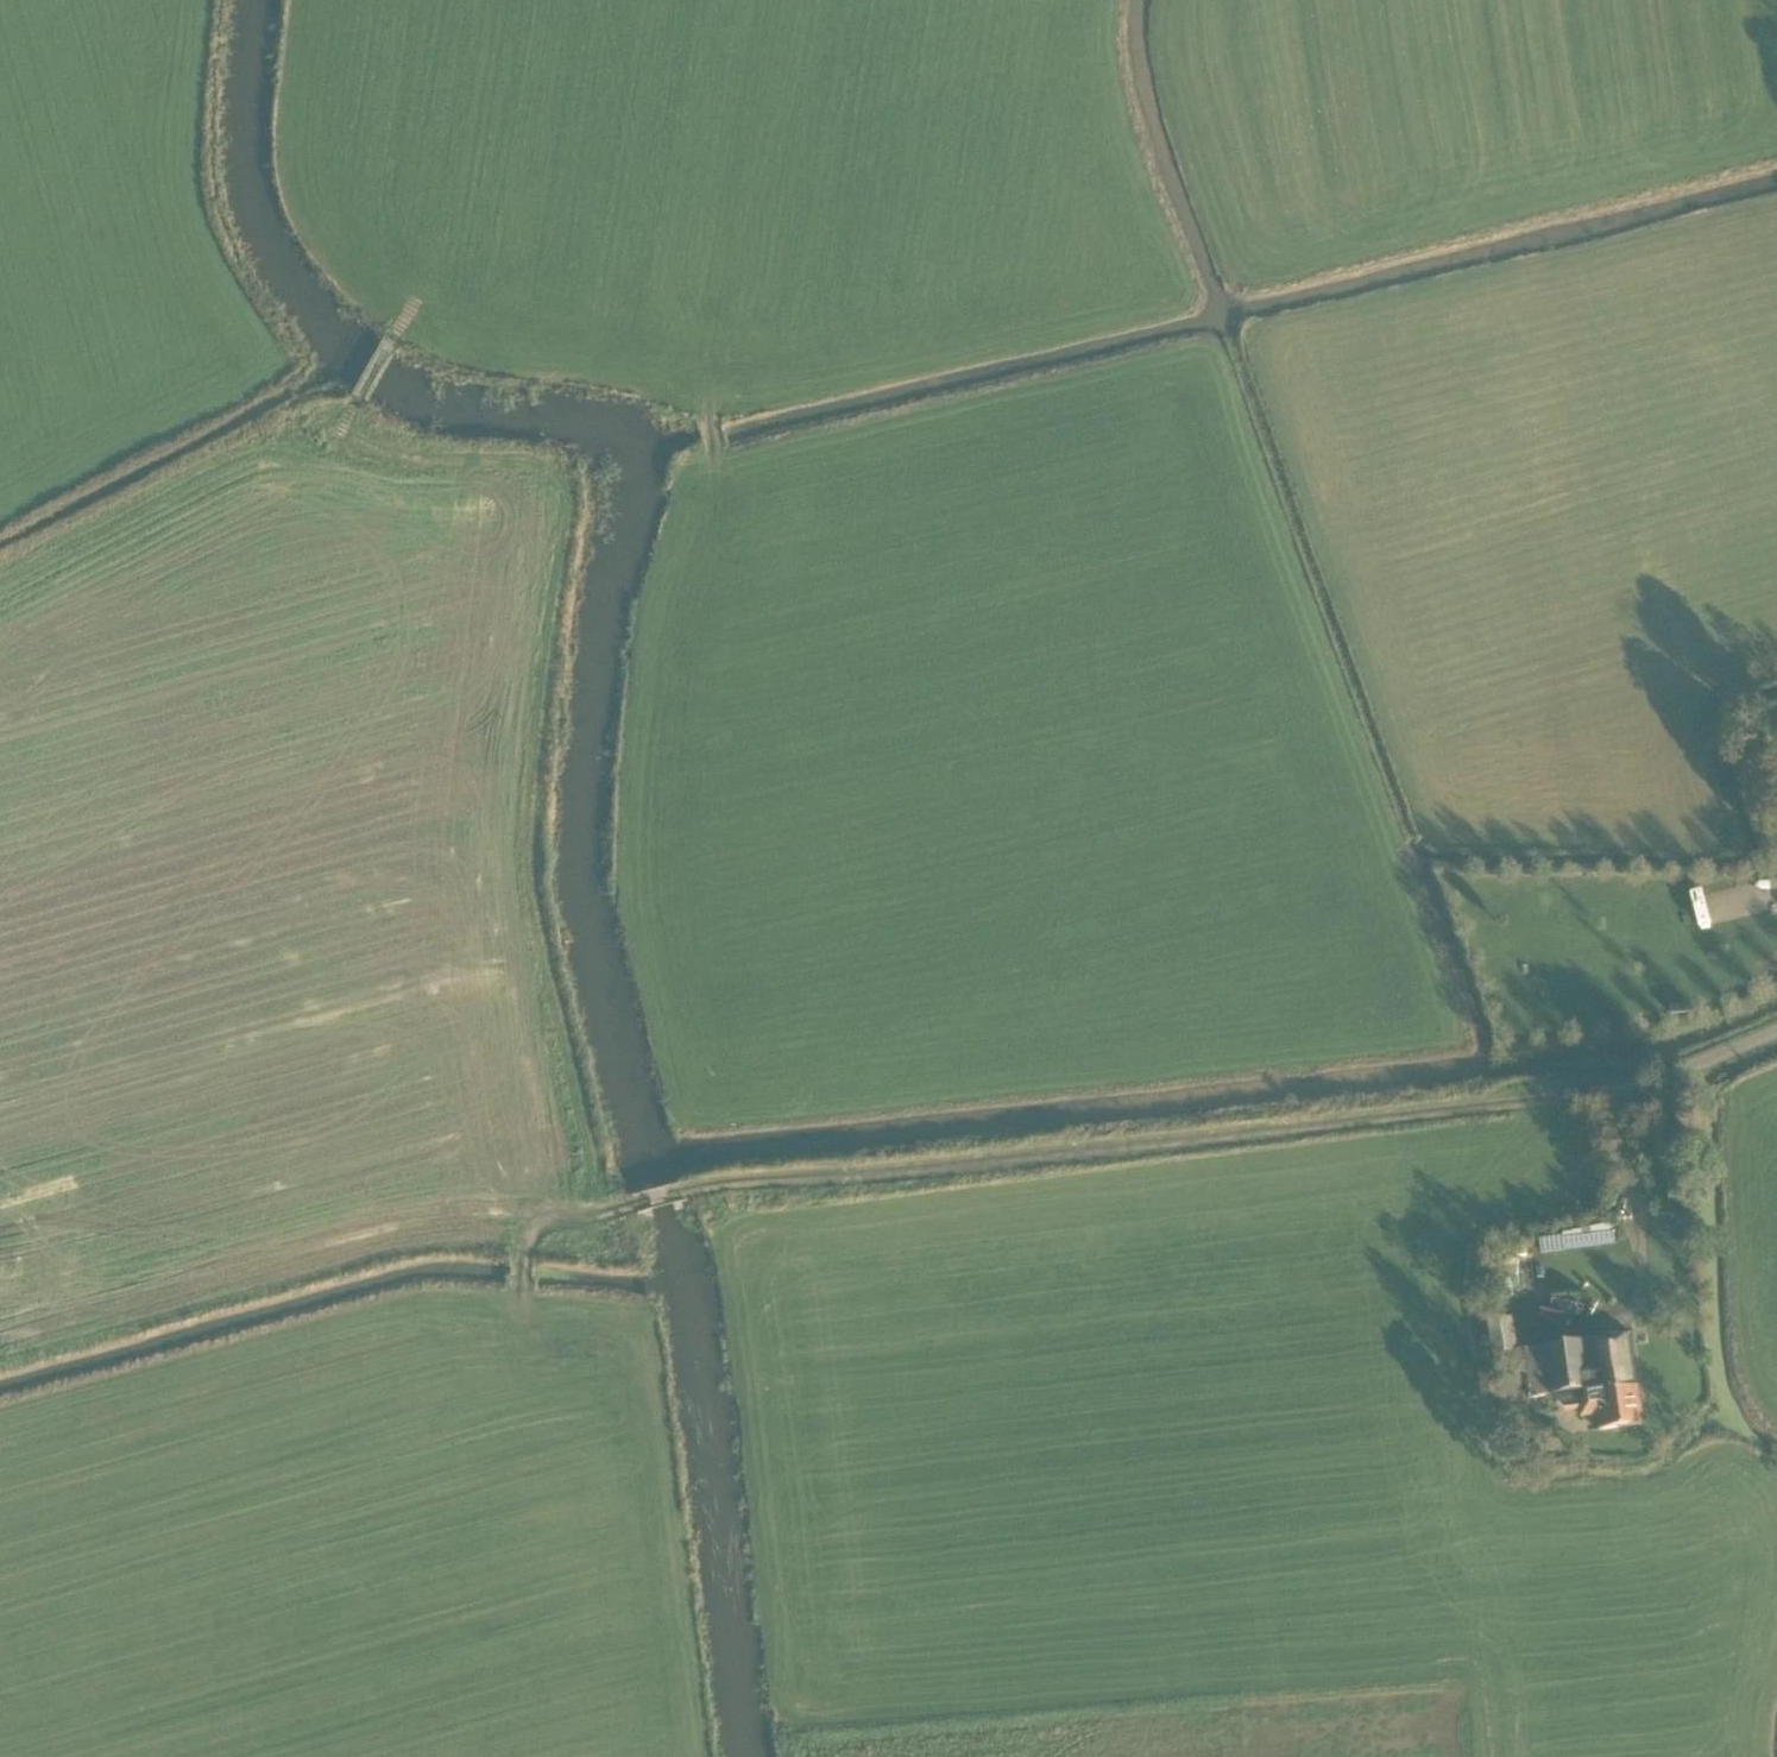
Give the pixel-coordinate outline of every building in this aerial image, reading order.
[(1489,1323),(1494,1357),(1518,1353),(1512,1319),(1489,1323)] [(1546,1398),(1575,1393),(1579,1420),(1599,1417),(1601,1433),(1644,1426),(1630,1335),(1520,1352),(1520,1353),(1522,1364),(1527,1400),(1546,1398)] [(1496,1369),(1522,1364),(1520,1353),(1518,1353),(1494,1357),(1496,1369)]
